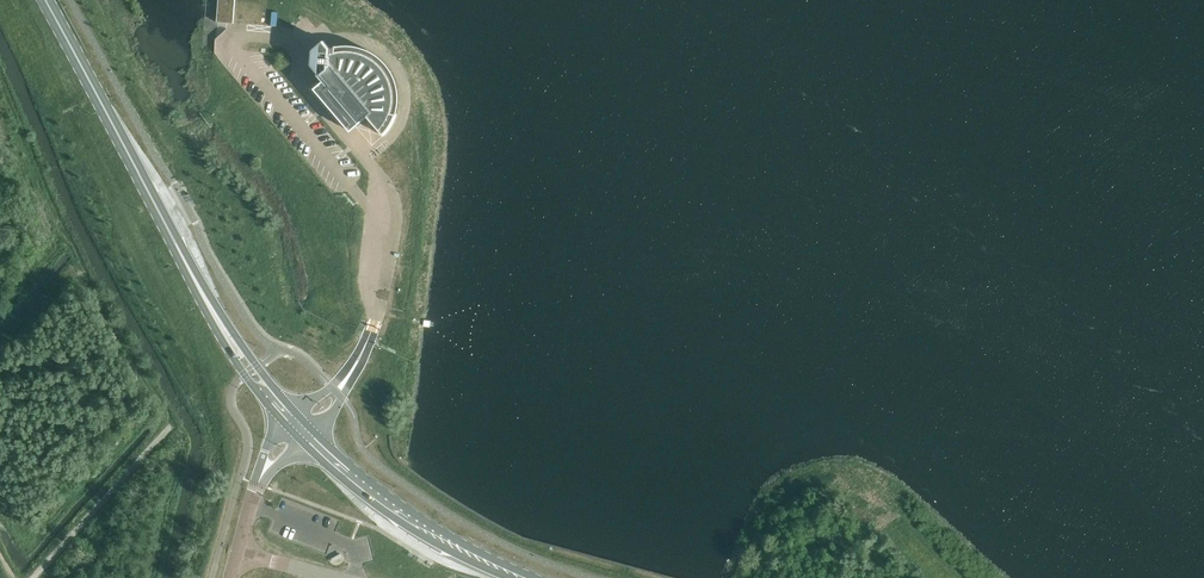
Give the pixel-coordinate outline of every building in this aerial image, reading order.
[(217,22),(227,23),(233,23),(233,22),(235,0),(218,0),(217,22)] [(368,118),(384,137),(385,135),(389,132),(393,127),(394,124),(396,119),(398,116),(397,115),(398,109),(399,103),(399,96),(398,89),(396,82),(394,76),(390,70),(386,65),(382,60),(377,57),(372,53),(366,51),(360,48),(355,47),(349,47),(342,47),(335,48),(330,49),(323,40),(312,49),(312,67),(323,81),(313,90),(351,133),(368,118)]
